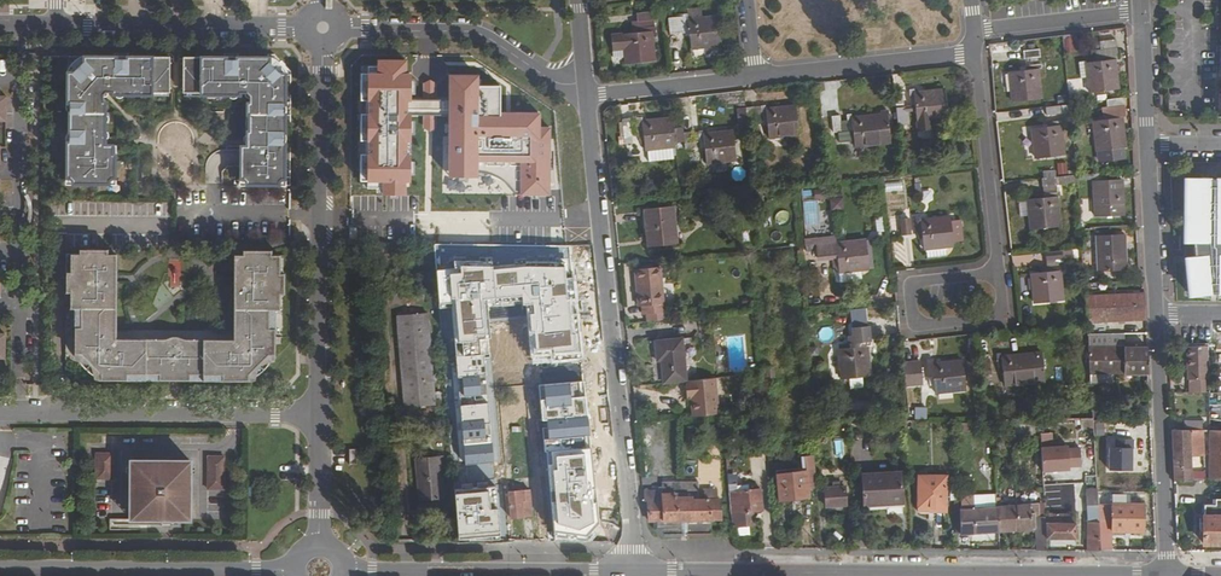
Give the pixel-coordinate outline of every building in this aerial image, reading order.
[(686,11),(672,13),(674,30),(693,29),(694,43),(724,41),(722,13),(691,15),(686,15),(686,11)] [(652,21),(656,21),(655,13),(638,14),(639,18),(639,22),(652,21)] [(639,18),(638,18),(633,19),(634,27),(624,28),(611,29),(612,44),(626,43),(626,50),(627,58),(654,56),(652,25),(652,21),(639,22),(639,18)] [(1083,50),(1081,36),(1063,39),(1065,53),(1083,50)] [(612,44),(613,51),(626,50),(626,43),(612,44)] [(465,53),(350,53),(350,71),(353,217),(449,224),(458,250),(591,245),(578,119),(508,68),(465,53)] [(1114,53),(1102,55),(1102,59),(1088,61),(1093,92),(1119,88),(1115,57),(1114,53)] [(169,92),(169,57),(128,56),(128,60),(114,59),(114,56),(85,56),(85,71),(67,72),(68,103),(70,103),(70,142),(67,142),(67,177),(70,177),(73,180),(73,183),(107,183),(108,180),(110,176),(114,176),(114,154),(112,154),(112,145),(104,145),(105,102),(103,102),(103,95),(105,92),(113,92),(113,94),(152,95),(152,93),(152,92),(169,92)] [(247,114),(250,114),(250,131),(247,131),(246,146),(240,146),(240,178),(243,178),(246,181),(246,184),(278,184),(278,181),(281,178),(284,178),(284,144),(281,144),(281,132),(284,132),(284,114),(281,114),(281,104),(284,104),(284,72),(267,72),(267,57),(238,57),(238,60),(224,60),(224,57),(183,57),(183,92),(200,92),(200,93),(200,94),(239,95),(239,93),(246,93),(249,95),(249,103),(247,103),(247,114)] [(1036,59),(1023,61),(1024,64),(1009,66),(1012,96),(1039,94),(1036,63),(1036,59)] [(901,87),(894,88),(896,104),(903,104),(901,87)] [(913,90),(910,91),(910,103),(916,103),(917,118),(946,115),(945,87),(913,90)] [(1126,95),(1110,97),(1111,104),(1127,103),(1126,95)] [(753,100),(746,101),(748,118),(755,117),(753,100)] [(765,103),(761,104),(761,117),(766,117),(767,132),(799,129),(796,101),(765,103)] [(1070,102),(1044,105),(1045,111),(1071,108),(1070,102)] [(852,114),(848,115),(848,128),(854,127),(855,142),(892,139),(891,135),(894,135),(892,111),(889,112),(889,106),(883,107),(883,110),(852,114)] [(907,106),(898,107),(899,122),(909,121),(907,106)] [(641,114),(636,115),(637,127),(642,126),(643,142),(675,139),(672,111),(641,114)] [(1112,116),(1097,118),(1100,148),(1102,148),(1103,159),(1128,156),(1127,145),(1128,145),(1125,115),(1124,111),(1112,113),(1112,116)] [(841,115),(842,128),(840,129),(841,139),(854,138),(854,127),(848,128),(848,115),(841,115)] [(1059,116),(1046,118),(1046,122),(1032,124),(1036,155),(1063,152),(1060,121),(1059,116)] [(704,130),(699,130),(700,142),(704,142),(706,158),(737,154),(735,126),(704,130)] [(1056,163),(1057,174),(1067,173),(1066,162),(1056,163)] [(1186,178),(1193,256),(1197,294),(1210,293),(1218,290),(1220,290),(1220,177),(1201,178),(1201,179),(1186,178)] [(901,180),(885,183),(886,192),(903,189),(901,180)] [(1122,180),(1094,181),(1095,215),(1124,214),(1122,180)] [(1041,196),(1026,197),(1028,228),(1056,226),(1054,195),(1054,191),(1041,191),(1041,196)] [(842,198),(830,198),(830,208),(842,208),(842,198)] [(680,199),(646,203),(650,238),(677,236),(676,226),(683,225),(680,199)] [(805,225),(819,224),(817,200),(803,201),(805,225)] [(915,216),(912,216),(913,231),(921,231),(922,246),(924,245),(953,243),(953,239),(963,238),(962,218),(951,218),(951,216),(920,218),(915,218),(915,216)] [(1124,234),(1096,235),(1097,270),(1126,269),(1124,234)] [(833,239),(829,239),(830,251),(834,251),(836,267),(868,264),(865,237),(833,239)] [(924,245),(925,255),(945,253),(944,244),(924,245)] [(1072,248),(1044,251),(1044,257),(1073,255),(1072,248)] [(107,282),(107,254),(107,249),(87,249),(87,254),(79,254),(70,254),(70,272),(66,272),(66,292),(70,292),(70,308),(75,308),(75,353),(77,353),(77,356),(79,360),(82,365),(85,368),(92,373),(98,376),(100,377),(100,379),(146,380),(146,374),(169,374),(168,380),(180,380),(179,374),(203,374),(203,380),(248,380),(248,378),(251,377),(258,374),(263,370),(265,367),(269,362),(270,359),(271,355),(274,354),(274,309),(279,309),(279,294),(283,294),(283,273),(279,273),(280,255),(271,255),(271,250),(243,250),(243,255),(241,255),(241,282),(234,283),(233,337),(235,337),(235,340),(233,340),(114,339),(114,336),(115,336),(115,282),(107,282)] [(115,282),(116,254),(107,254),(107,282),(115,282)] [(1190,295),(1197,294),(1193,256),(1186,257),(1190,295)] [(170,285),(182,285),(181,259),(169,260),(170,285)] [(1045,268),(1031,270),(1033,301),(1061,299),(1059,267),(1058,263),(1045,264),(1045,268)] [(661,264),(637,265),(638,285),(641,285),(641,290),(638,290),(640,302),(644,302),(645,310),(649,310),(667,308),(666,299),(663,299),(662,283),(663,283),(661,264)] [(563,354),(528,356),(539,497),(576,495),(567,358),(601,355),(594,271),(578,272),(578,281),(558,282),(558,275),(524,278),(528,340),(561,337),(563,354)] [(1139,292),(1085,295),(1086,321),(1140,320),(1139,292)] [(649,310),(649,317),(668,315),(667,308),(649,310)] [(426,314),(396,317),(404,409),(434,406),(426,314)] [(1124,334),(1088,334),(1091,384),(1114,385),(1114,374),(1142,374),(1141,345),(1124,346),(1124,334)] [(691,335),(655,340),(657,359),(662,359),(665,381),(683,379),(695,378),(691,335)] [(864,343),(851,344),(851,348),(837,349),(839,380),(867,378),(864,346),(864,343)] [(1204,345),(1186,346),(1187,378),(1188,378),(1204,377),(1205,377),(1204,345)] [(1000,357),(995,357),(996,371),(1001,370),(1002,385),(1042,380),(1039,353),(1000,357)] [(918,361),(911,361),(913,379),(919,378),(918,361)] [(931,364),(926,364),(927,377),(931,377),(933,392),(964,389),(961,361),(931,364)] [(773,365),(760,366),(760,372),(761,382),(774,381),(773,365)] [(714,408),(711,376),(695,378),(683,379),(685,396),(689,395),(690,410),(714,408)] [(1204,377),(1188,378),(1189,391),(1204,391),(1204,377)] [(1133,405),(1133,416),(1144,416),(1144,405),(1133,405)] [(914,406),(913,419),(927,419),(927,406),(914,406)] [(1093,416),(1082,417),(1083,429),(1094,429),(1093,425),(1093,416)] [(1185,421),(1184,430),(1202,430),(1202,421),(1185,421)] [(1184,430),(1171,429),(1174,480),(1204,479),(1204,470),(1191,471),(1191,456),(1204,455),(1203,430),(1202,430),(1184,430)] [(1211,429),(1211,457),(1220,457),(1220,429),(1211,429)] [(765,432),(751,433),(752,448),(767,447),(765,432)] [(1109,468),(1131,468),(1131,446),(1133,446),(1133,437),(1115,437),(1115,445),(1109,445),(1109,468)] [(842,439),(833,441),(836,455),(846,453),(842,439)] [(1045,468),(1069,468),(1069,465),(1081,465),(1081,447),(1069,447),(1069,444),(1044,444),(1045,468)] [(111,453),(95,453),(95,479),(111,479),(111,453)] [(803,468),(777,470),(779,497),(809,495),(809,487),(818,486),(815,453),(806,454),(806,456),(802,457),(803,468)] [(481,454),(456,456),(459,483),(483,481),(481,454)] [(207,456),(207,489),(223,489),(223,456),(207,456)] [(438,456),(415,458),(418,500),(441,498),(438,456)] [(1211,457),(1212,479),(1220,479),(1220,457),(1211,457)] [(189,461),(129,460),(129,519),(189,520),(189,461)] [(944,473),(918,473),(918,504),(945,504),(944,473)] [(899,474),(862,476),(864,505),(869,505),(886,504),(885,498),(900,498),(899,474)] [(483,481),(459,483),(462,522),(487,521),(483,481)] [(828,506),(849,504),(847,484),(842,485),(835,485),(827,486),(828,506)] [(963,484),(953,484),(954,499),(963,499),(963,484)] [(1088,487),(1088,550),(1101,550),(1098,504),(1097,487),(1088,487)] [(762,488),(729,490),(731,511),(732,526),(754,524),(753,510),(763,509),(762,488)] [(529,490),(509,491),(511,517),(531,516),(529,490)] [(1112,494),(1112,503),(1127,503),(1127,494),(1112,494)] [(977,499),(968,499),(968,507),(961,507),(961,532),(999,531),(999,504),(998,495),(987,495),(985,495),(984,506),(977,506),(977,499)] [(1216,498),(1216,506),(1206,506),(1205,544),(1220,544),(1220,498),(1216,498)] [(1040,503),(1019,504),(1020,530),(1036,530),(1037,516),(1041,516),(1040,503)] [(1112,503),(1104,503),(1098,504),(1101,550),(1114,550),(1112,532),(1143,532),(1144,503),(1127,503),(1112,503)] [(1019,504),(999,504),(999,531),(1020,530),(1019,504)] [(569,535),(600,534),(599,512),(568,513),(569,535)] [(1076,537),(1076,513),(1047,512),(1048,537),(1076,537)]
